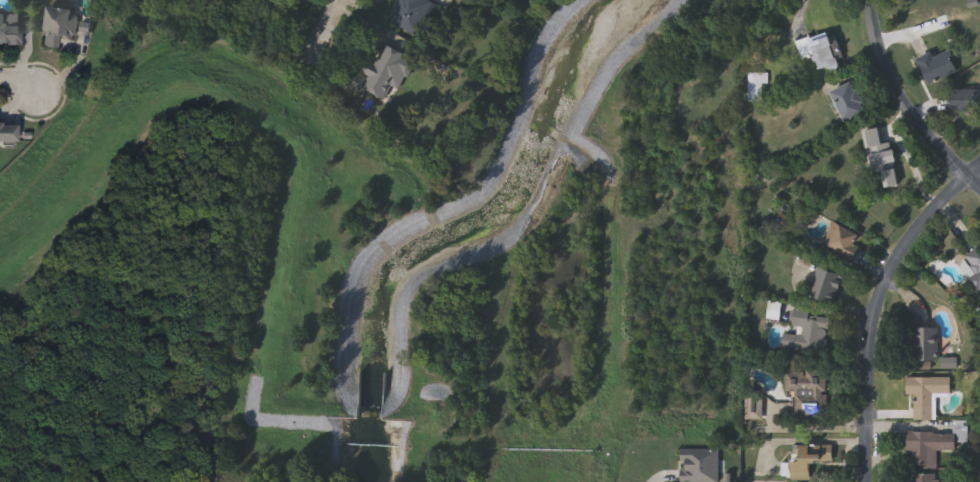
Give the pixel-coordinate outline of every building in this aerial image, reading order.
[(388,20),(398,0),(426,0),(425,2),(432,5),(418,34),(388,20)] [(43,49),(47,8),(77,11),(75,38),(58,37),(57,50),(43,49)] [(19,45),(0,45),(0,14),(19,14),(19,45)] [(815,56),(803,60),(797,41),(830,31),(841,66),(820,72),(815,56)] [(372,70),(384,46),(413,59),(392,103),(364,90),(370,77),(359,72),(362,65),(372,70)] [(960,70),(930,84),(918,59),(933,52),(936,57),(951,50),(960,70)] [(768,74),(768,85),(764,85),(764,103),(749,103),(749,74),(768,74)] [(868,113),(847,123),(833,91),(854,82),(868,113)] [(951,88),(979,88),(979,111),(951,111),(951,88)] [(16,146),(0,146),(0,123),(16,123),(16,146)] [(868,131),(881,128),(884,143),(893,142),(901,185),(880,190),(868,131)] [(865,236),(856,259),(824,247),(834,223),(865,236)] [(965,257),(979,245),(979,292),(960,268),(968,261),(965,257)] [(843,276),(834,302),(810,294),(819,267),(843,276)] [(826,351),(785,347),(786,333),(793,333),(795,310),(830,313),(826,351)] [(938,327),(938,361),(913,360),(914,327),(938,327)] [(796,416),(796,392),(787,392),(787,371),(827,371),(827,415),(796,416)] [(918,419),(918,394),(909,394),(909,377),(951,377),(951,393),(933,393),(933,419),(918,419)] [(745,419),(746,392),(763,392),(763,419),(745,419)] [(910,431),(954,432),(954,420),(968,420),(967,449),(938,448),(938,467),(910,466),(910,431)] [(813,463),(813,479),(795,479),(795,445),(833,444),(833,463),(813,463)] [(718,452),(718,481),(682,481),(682,452),(718,452)] [(940,473),(940,481),(911,481),(911,473),(940,473)]
